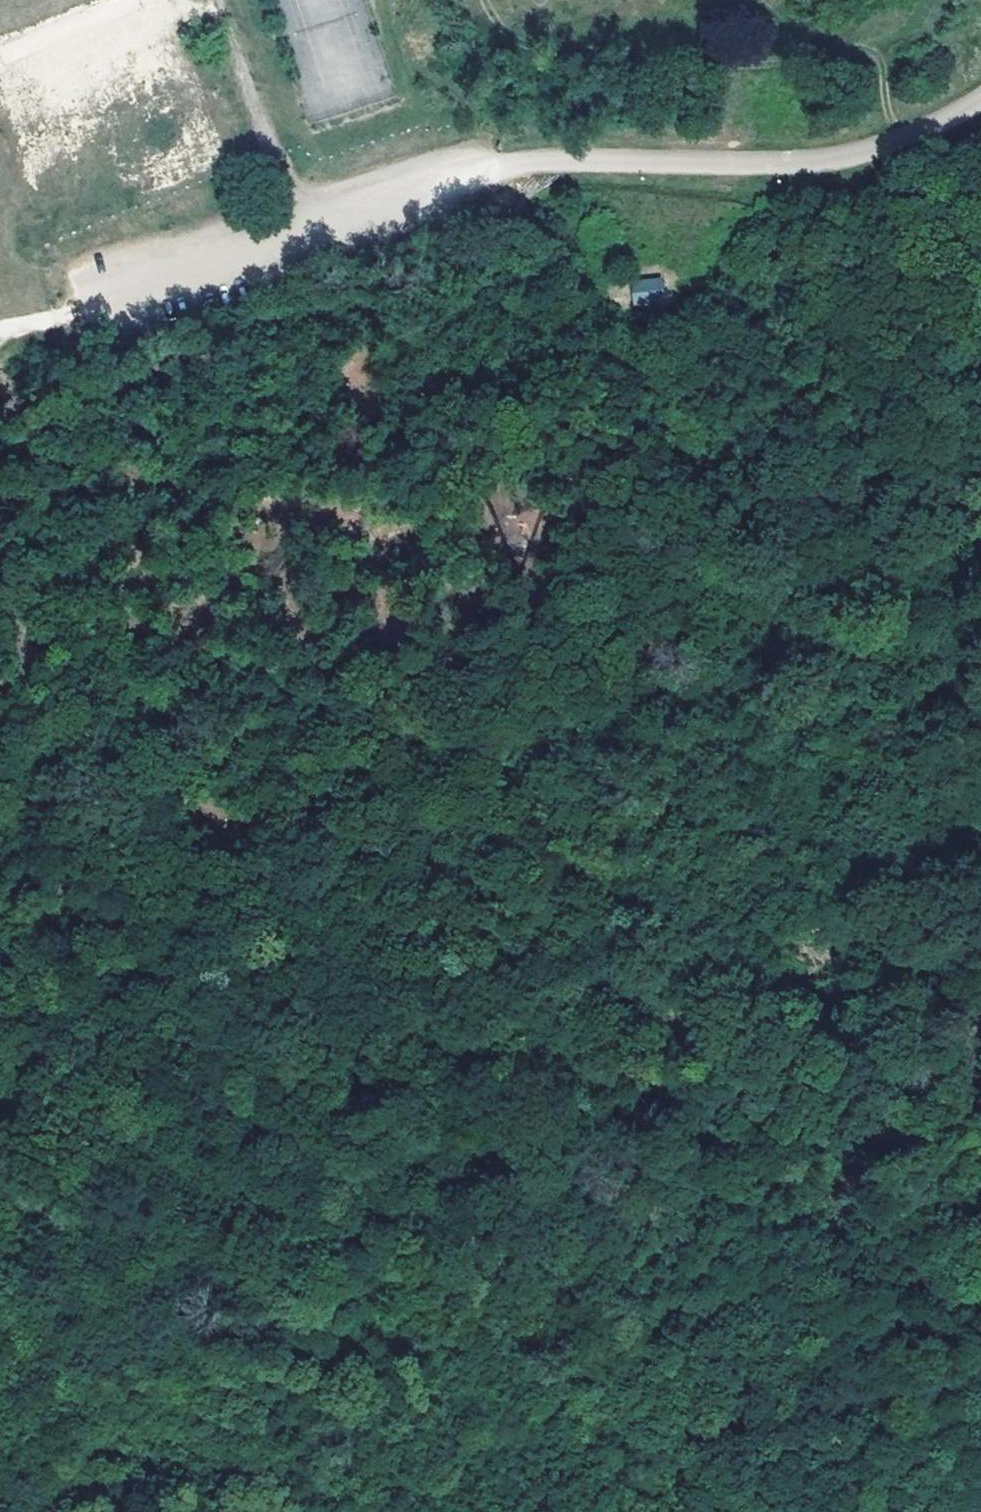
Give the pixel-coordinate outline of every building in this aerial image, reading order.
[(661,276),(629,281),(634,307),(666,301),(661,276)]
